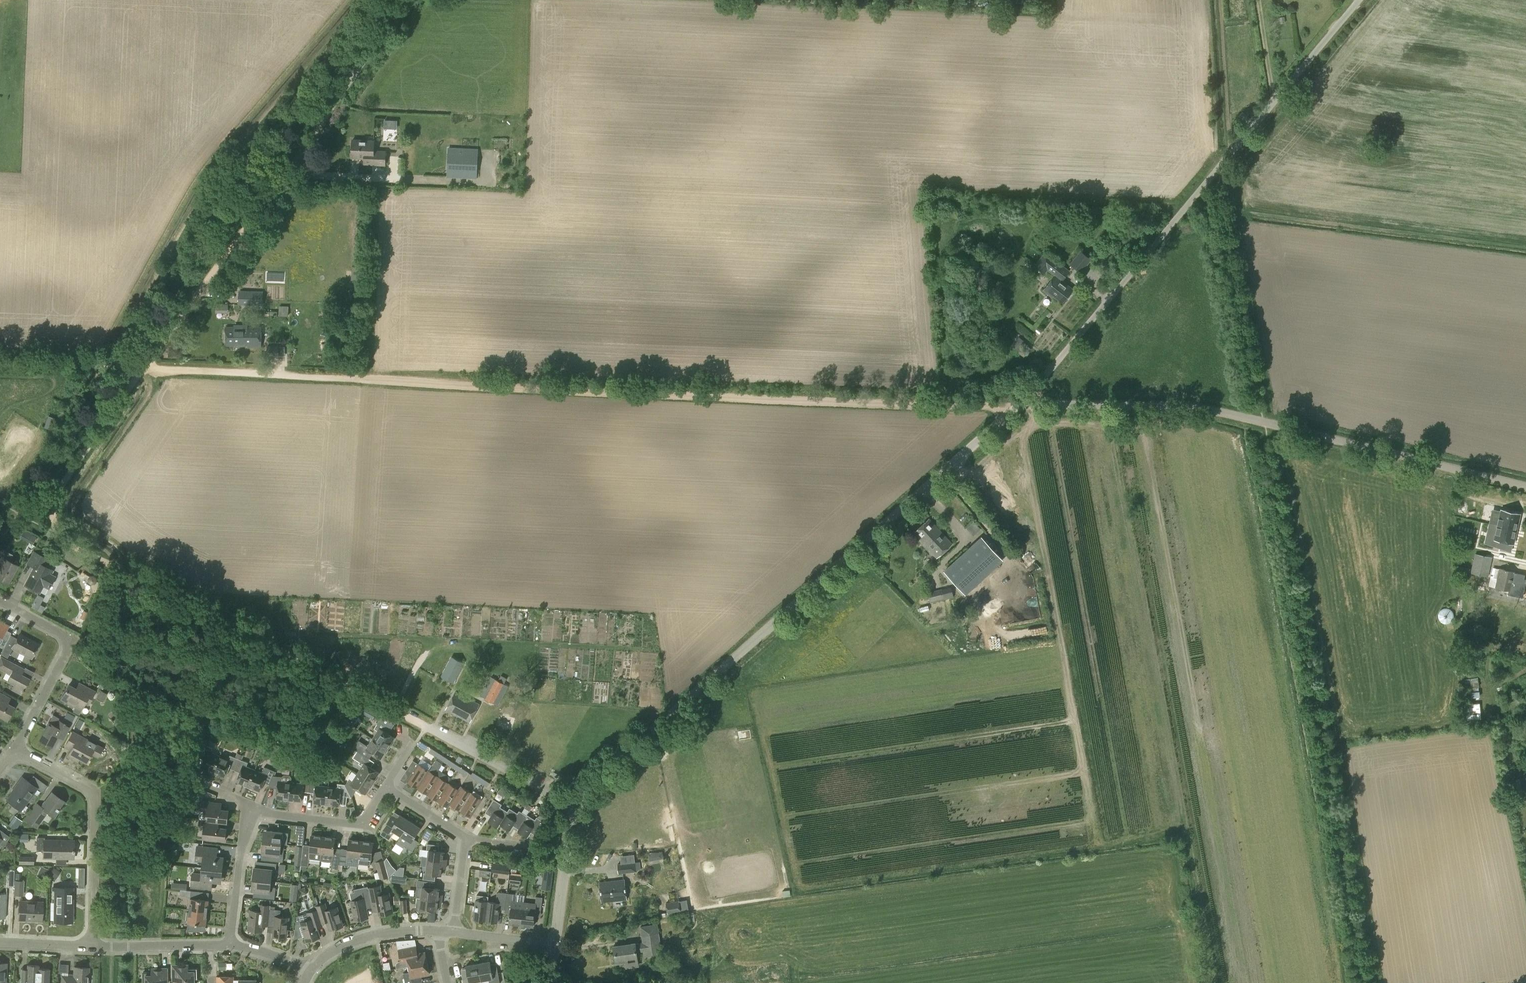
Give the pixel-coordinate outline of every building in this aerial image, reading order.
[(397,120),(384,120),(384,128),(397,129),(397,120)] [(385,165),(385,151),(374,151),(374,141),(353,140),(352,157),(364,158),(364,164),(385,165)] [(478,149),(455,148),(454,177),(477,178),(478,149)] [(1081,272),(1091,259),(1081,251),(1071,264),(1081,272)] [(1068,271),(1045,253),(1035,267),(1043,273),(1047,268),(1055,275),(1044,290),(1052,296),(1053,295),(1062,302),(1073,289),(1061,280),(1068,271)] [(360,267),(352,266),(351,281),(359,282),(360,267)] [(263,305),(263,291),(239,291),(239,305),(263,305)] [(226,327),(226,344),(248,344),(248,347),(261,347),(261,327),(226,327)] [(1020,351),(1027,343),(1018,337),(1012,345),(1020,351)] [(278,356),(278,346),(269,346),(269,356),(278,356)] [(1490,524),(1488,532),(1495,533),(1494,539),(1500,540),(1499,547),(1510,551),(1512,543),(1513,543),(1520,514),(1501,509),(1497,525),(1490,524)] [(936,557),(952,543),(929,518),(914,532),(936,557)] [(974,534),(981,528),(974,520),(967,527),(974,534)] [(36,536),(32,534),(28,541),(32,544),(36,536)] [(17,565),(9,561),(13,555),(2,549),(0,553),(0,564),(1,565),(0,566),(0,578),(8,583),(17,565)] [(48,588),(53,580),(49,578),(53,571),(43,566),(47,559),(34,552),(27,563),(34,567),(25,585),(39,592),(43,585),(48,588)] [(944,571),(965,594),(981,580),(959,557),(944,571)] [(1490,566),(1472,563),(1470,572),(1488,576),(1490,566)] [(1492,567),(1491,573),(1498,575),(1495,587),(1511,591),(1512,589),(1523,592),(1525,583),(1523,583),(1525,575),(1516,573),(1516,572),(1499,568),(1499,569),(1492,567)] [(96,578),(93,575),(90,576),(87,579),(88,582),(90,585),(94,585),(97,582),(96,578)] [(950,587),(941,589),(944,599),(953,597),(950,587)] [(40,604),(37,610),(42,613),(45,607),(40,604)] [(1438,615),(1438,616),(1438,617),(1439,617),(1439,618),(1439,619),(1440,619),(1440,620),(1441,620),(1441,621),(1442,621),(1443,622),(1444,622),(1445,622),(1446,622),(1447,622),(1448,622),(1449,621),(1450,621),(1450,620),(1451,620),(1451,619),(1452,619),(1452,618),(1452,617),(1453,616),(1453,615),(1453,614),(1453,613),(1452,613),(1452,612),(1452,611),(1451,611),(1451,610),(1450,610),(1450,609),(1449,609),(1449,608),(1448,608),(1447,608),(1446,608),(1445,608),(1444,608),(1443,608),(1442,608),(1442,609),(1441,609),(1440,610),(1440,611),(1439,611),(1439,612),(1438,613),(1438,614),(1438,615)] [(986,645),(998,645),(997,631),(985,631),(986,645)] [(1473,641),(1473,631),(1465,631),(1465,641),(1473,641)] [(0,634),(0,645),(3,647),(10,635),(5,632),(3,635),(0,634)] [(39,644),(19,634),(17,639),(10,635),(0,654),(7,658),(12,648),(31,658),(39,644)] [(29,679),(21,674),(24,669),(1,656),(0,658),(0,669),(10,675),(7,680),(14,684),(12,689),(21,694),(29,679)] [(454,683),(464,662),(451,656),(440,676),(454,683)] [(504,683),(506,678),(501,675),(499,681),(491,676),(486,685),(480,695),(485,698),(484,699),(493,704),(494,702),(499,704),(509,686),(504,683)] [(1472,682),(1471,677),(1464,678),(1465,689),(1479,687),(1478,681),(1472,682)] [(80,691),(69,685),(61,699),(75,707),(73,711),(79,715),(82,710),(81,710),(85,703),(88,704),(95,692),(83,685),(80,691)] [(470,721),(479,704),(455,692),(446,709),(470,721)] [(14,707),(3,701),(5,696),(0,693),(0,716),(7,720),(14,707)] [(1469,704),(1470,718),(1481,717),(1480,703),(1469,704)] [(72,714),(69,721),(75,723),(78,716),(72,714)] [(378,731),(373,739),(389,749),(390,747),(389,746),(395,737),(386,732),(393,721),(383,714),(377,723),(374,728),(378,731)] [(69,726),(58,720),(55,726),(49,723),(39,741),(51,747),(58,736),(63,739),(69,726)] [(93,748),(86,744),(88,740),(73,732),(65,746),(71,749),(67,756),(74,759),(75,757),(86,762),(91,753),(98,757),(102,748),(97,745),(94,746),(93,748)] [(352,748),(357,751),(359,752),(364,755),(369,759),(373,754),(381,759),(387,750),(388,751),(389,749),(373,739),(368,746),(357,739),(352,748)] [(257,740),(253,746),(261,750),(264,744),(257,740)] [(213,748),(196,741),(195,754),(205,758),(201,767),(211,771),(211,772),(213,773),(220,756),(211,752),(213,748)] [(438,758),(441,754),(431,748),(429,752),(438,758)] [(357,751),(353,758),(360,762),(359,764),(362,766),(357,774),(374,784),(375,782),(374,781),(380,772),(371,767),(375,762),(369,759),(364,755),(359,752),(357,751)] [(447,764),(450,760),(441,754),(438,758),(447,764)] [(234,770),(239,759),(230,755),(229,759),(220,756),(213,773),(215,774),(215,773),(225,777),(229,768),(234,770)] [(248,787),(255,770),(246,766),(248,762),(239,759),(234,770),(240,772),(236,781),(246,785),(246,787),(248,787)] [(456,769),(459,766),(450,760),(447,764),(456,769)] [(406,770),(412,774),(407,781),(418,788),(429,770),(419,764),(418,765),(412,761),(406,770)] [(459,766),(456,769),(466,775),(468,772),(459,766)] [(269,784),(273,776),(275,771),(264,767),(262,772),(255,770),(248,787),(250,788),(250,787),(260,791),(264,782),(269,784)] [(438,777),(439,777),(429,770),(418,788),(427,794),(438,778),(438,777)] [(479,781),(481,777),(473,772),(470,776),(479,781)] [(372,786),(374,784),(357,774),(352,781),(349,779),(346,784),(352,797),(357,789),(366,794),(371,785),(372,786)] [(292,777),(290,775),(284,775),(282,777),(273,776),(269,784),(268,787),(277,788),(276,798),(287,799),(286,801),(289,801),(291,782),(292,777)] [(20,810),(37,787),(22,777),(11,792),(12,793),(7,800),(20,810)] [(448,785),(449,783),(439,777),(438,777),(438,778),(427,794),(437,801),(448,785)] [(481,777),(479,781),(487,786),(490,782),(481,777)] [(309,792),(310,780),(301,779),(300,783),(291,782),(289,801),(291,801),(291,800),(302,801),(303,791),(309,792)] [(326,805),(328,786),(319,785),(320,781),(310,780),(309,792),(315,793),(314,803),(324,804),(324,805),(326,805)] [(352,797),(346,784),(338,783),(337,788),(328,786),(326,805),(328,806),(329,805),(339,806),(339,804),(346,805),(347,797),(352,797)] [(450,804),(459,789),(449,783),(448,785),(437,801),(448,807),(450,804)] [(460,811),(471,793),(461,786),(459,789),(450,804),(460,811)] [(54,816),(64,801),(52,792),(38,812),(33,808),(25,819),(36,827),(47,811),(54,816)] [(470,817),(482,799),(471,793),(460,811),(470,817)] [(500,824),(508,811),(501,807),(502,804),(494,799),(485,812),(490,815),(487,821),(498,828),(500,824)] [(228,810),(215,809),(216,803),(203,801),(202,810),(200,810),(199,819),(200,819),(206,820),(212,820),(227,822),(228,810)] [(518,829),(527,815),(520,810),(518,813),(510,808),(508,811),(500,824),(511,831),(514,826),(518,828),(518,829)] [(518,829),(518,828),(517,830),(528,837),(531,832),(536,835),(545,822),(537,817),(535,819),(528,814),(527,815),(518,829)] [(22,821),(14,815),(10,822),(8,825),(15,830),(22,821)] [(397,819),(392,816),(381,834),(389,839),(394,831),(401,836),(410,821),(400,815),(397,819)] [(200,819),(198,837),(225,840),(227,828),(211,826),(212,820),(206,820),(200,819)] [(401,836),(396,843),(403,847),(404,845),(410,849),(407,853),(410,854),(412,851),(413,851),(419,841),(413,838),(420,827),(410,821),(401,836)] [(423,836),(428,839),(432,830),(426,828),(423,836)] [(3,848),(11,837),(0,829),(0,846),(3,848)] [(263,842),(281,844),(288,844),(289,833),(266,830),(265,842),(263,841),(263,842)] [(301,865),(308,866),(309,858),(321,860),(321,858),(322,853),(323,836),(312,835),(310,849),(303,849),(301,865)] [(321,858),(321,860),(332,861),(331,869),(339,870),(339,864),(341,853),(334,852),(335,838),(323,836),(322,853),(321,858)] [(73,858),(73,855),(74,840),(44,840),(44,837),(36,837),(36,851),(41,851),(41,852),(43,852),(43,858),(73,858)] [(359,858),(361,841),(349,839),(348,853),(341,853),(339,864),(347,865),(348,856),(359,858)] [(361,841),(359,858),(371,859),(373,842),(361,841)] [(281,844),(263,842),(262,853),(271,854),(271,860),(283,862),(283,856),(284,850),(279,849),(280,844),(281,844)] [(428,861),(446,864),(447,859),(443,858),(444,852),(439,851),(439,845),(427,844),(427,850),(422,849),(421,860),(428,861)] [(202,868),(222,870),(224,857),(211,856),(212,848),(197,846),(196,860),(205,861),(204,868),(202,867),(202,868)] [(664,858),(663,850),(655,851),(656,857),(659,859),(664,858)] [(384,859),(375,861),(375,863),(380,878),(380,879),(388,876),(386,867),(384,859)] [(446,868),(446,864),(428,861),(421,860),(421,866),(427,866),(426,873),(424,873),(423,879),(435,880),(436,874),(441,875),(442,868),(446,868)] [(253,879),(271,881),(271,880),(269,880),(270,875),(275,875),(276,870),(277,864),(265,862),(264,868),(255,867),(253,879)] [(618,873),(637,871),(636,862),(617,864),(618,873)] [(510,864),(502,863),(501,873),(509,874),(510,864)] [(392,865),(386,867),(388,876),(389,877),(391,875),(396,869),(392,865)] [(49,869),(41,866),(39,871),(46,875),(49,869)] [(54,877),(58,870),(54,867),(49,874),(54,877)] [(222,870),(202,868),(202,874),(192,873),(191,887),(206,889),(207,881),(219,882),(220,870),(222,870)] [(14,886),(14,869),(8,869),(7,869),(6,886),(12,887),(12,886),(14,886)] [(553,870),(545,869),(544,877),(552,878),(553,870)] [(520,884),(521,875),(510,874),(509,882),(520,884)] [(271,887),(271,881),(253,879),(255,879),(254,891),(263,892),(263,898),(274,899),(275,893),(275,887),(271,887)] [(602,901),(626,898),(624,879),(600,882),(602,901)] [(23,895),(24,880),(15,880),(14,895),(23,895)] [(434,888),(435,882),(418,880),(418,887),(418,890),(416,891),(416,895),(417,896),(417,897),(421,898),(442,900),(442,897),(440,896),(439,895),(440,889),(434,888)] [(355,920),(368,917),(365,904),(371,903),(369,890),(368,888),(368,886),(354,889),(354,892),(350,893),(355,920)] [(369,890),(371,903),(373,911),(379,910),(380,915),(392,912),(389,893),(382,895),(380,886),(368,888),(369,890)] [(72,901),(72,894),(70,894),(70,888),(53,887),(52,889),(55,889),(54,922),(72,922),(72,905),(71,905),(71,901),(72,901)] [(189,909),(207,911),(209,900),(199,899),(199,891),(191,891),(190,900),(188,900),(187,907),(190,908),(189,909)] [(498,892),(497,893),(496,902),(488,901),(485,921),(497,922),(499,909),(505,909),(506,899),(507,893),(498,892)] [(523,908),(524,902),(513,901),(513,894),(507,893),(506,899),(505,909),(511,909),(509,923),(521,925),(523,908)] [(488,901),(488,896),(477,895),(476,900),(474,919),(485,921),(488,901)] [(523,908),(521,925),(533,926),(535,912),(541,913),(543,897),(536,896),(535,903),(524,902),(523,908)] [(441,904),(442,900),(421,898),(417,897),(416,908),(419,912),(422,913),(422,909),(437,911),(438,905),(440,904),(441,904)] [(668,914),(681,912),(679,900),(666,902),(668,914)] [(41,921),(42,902),(19,901),(19,920),(41,921)] [(268,926),(269,922),(269,918),(270,909),(271,905),(260,904),(260,911),(251,910),(249,930),(262,931),(262,925),(268,926)] [(320,918),(321,922),(322,922),(327,920),(330,930),(342,926),(337,907),(324,911),(322,904),(316,906),(317,910),(318,910),(320,918)] [(206,925),(207,911),(189,909),(189,912),(187,912),(186,920),(188,920),(187,929),(195,930),(198,924),(206,925)] [(270,909),(269,918),(269,922),(275,922),(273,936),(286,937),(288,918),(276,917),(276,910),(270,909)] [(323,926),(322,922),(321,922),(320,918),(318,910),(317,910),(307,913),(309,920),(301,922),(307,941),(319,937),(317,928),(323,926)] [(657,924),(641,926),(643,942),(614,946),(616,960),(638,957),(637,952),(643,951),(644,955),(661,952),(657,924)] [(412,947),(410,939),(399,940),(401,949),(412,947)] [(409,966),(427,963),(425,952),(417,953),(416,947),(412,947),(401,949),(399,950),(401,960),(398,961),(396,963),(396,965),(396,968),(409,966)] [(481,980),(489,979),(489,982),(500,982),(498,973),(492,974),(490,961),(478,963),(481,980)] [(218,963),(218,971),(226,971),(226,963),(218,963)] [(409,966),(410,972),(404,973),(405,982),(416,982),(419,982),(417,976),(429,974),(427,963),(409,966)] [(481,980),(478,963),(467,965),(469,978),(463,979),(464,982),(474,982),(481,980)] [(21,969),(20,982),(48,982),(49,968),(38,968),(39,965),(27,964),(27,969),(21,969)] [(186,965),(173,965),(173,981),(179,981),(179,982),(195,982),(195,979),(197,979),(197,968),(186,968),(186,965)] [(89,968),(74,967),(73,976),(62,975),(61,982),(88,982),(89,968)] [(167,968),(154,968),(154,972),(143,972),(143,982),(146,982),(168,982),(167,968)]
